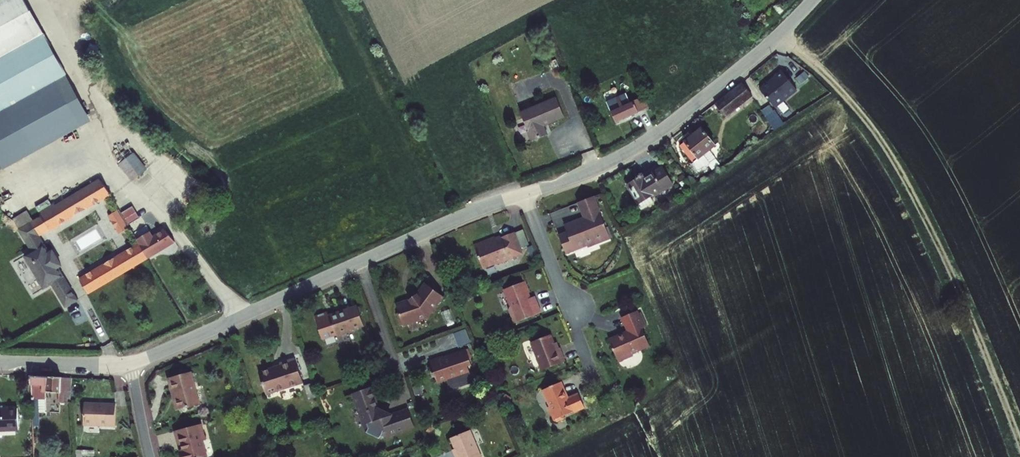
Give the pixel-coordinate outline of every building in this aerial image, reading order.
[(43,36),(0,59),(0,106),(3,112),(0,113),(0,169),(89,120),(43,36)] [(781,71),(760,89),(777,108),(798,91),(781,71)] [(754,97),(743,83),(718,103),(729,116),(754,97)] [(639,112),(632,99),(624,103),(618,90),(605,96),(618,122),(639,112)] [(563,116),(555,97),(519,112),(531,141),(546,134),(542,124),(563,116)] [(769,105),(760,112),(775,130),(784,123),(769,105)] [(715,143),(702,126),(679,143),(692,160),(690,162),(694,168),(703,164),(707,162),(701,153),(715,143)] [(149,169),(134,153),(119,166),(133,183),(149,169)] [(671,180),(660,165),(642,177),(636,181),(634,178),(627,183),(642,208),(654,200),(650,194),(671,180)] [(111,192),(100,176),(42,215),(46,221),(52,231),(111,192)] [(610,237),(594,195),(579,201),(585,216),(565,224),(568,231),(560,234),(567,252),(588,243),(588,245),(610,237)] [(133,206),(121,212),(128,224),(140,217),(133,206)] [(126,235),(107,207),(99,213),(117,241),(126,235)] [(31,224),(24,214),(13,221),(33,252),(26,256),(47,288),(55,283),(68,304),(79,297),(59,266),(63,264),(54,250),(50,253),(38,235),(31,224)] [(52,231),(46,221),(31,224),(38,235),(52,231)] [(175,238),(168,225),(83,278),(91,290),(175,238)] [(518,235),(518,234),(504,239),(504,241),(499,243),(497,238),(476,246),(484,267),(497,262),(498,266),(520,258),(519,254),(524,252),(524,250),(518,235)] [(510,308),(515,322),(542,311),(536,295),(532,297),(530,292),(531,291),(526,280),(507,287),(506,290),(511,304),(510,308)] [(445,296),(427,282),(418,294),(410,299),(398,303),(405,325),(429,317),(445,296)] [(366,325),(359,302),(315,316),(323,339),(366,325)] [(642,325),(644,324),(637,308),(621,315),(628,329),(609,337),(619,359),(633,353),(633,351),(650,343),(642,325)] [(454,333),(460,347),(471,343),(466,328),(454,333)] [(555,348),(550,333),(530,340),(540,368),(564,359),(559,346),(555,348)] [(472,363),(467,349),(453,354),(452,352),(430,359),(434,371),(432,372),(433,377),(435,376),(437,380),(447,377),(447,378),(457,375),(458,376),(470,372),(467,364),(472,363)] [(305,382),(297,357),(282,361),(283,364),(284,367),(275,370),(275,367),(261,370),(267,392),(305,382)] [(200,403),(192,370),(169,376),(174,395),(176,394),(180,408),(200,403)] [(74,377),(33,375),(36,422),(40,422),(40,416),(42,416),(41,398),(47,398),(48,392),(63,393),(62,402),(72,402),(74,377)] [(566,397),(559,382),(542,390),(549,405),(546,406),(552,420),(556,421),(563,418),(562,416),(583,407),(577,393),(566,397)] [(414,427),(408,410),(391,416),(378,409),(370,387),(353,392),(366,433),(377,439),(379,438),(385,429),(387,436),(414,427)] [(117,404),(87,404),(86,425),(116,426),(117,404)] [(20,408),(0,409),(0,429),(21,429),(20,408)] [(203,423),(177,430),(180,443),(183,442),(185,450),(182,450),(184,456),(206,456),(209,456),(205,440),(208,439),(203,423)] [(471,429),(451,438),(458,453),(456,455),(457,456),(484,456),(471,429)]
